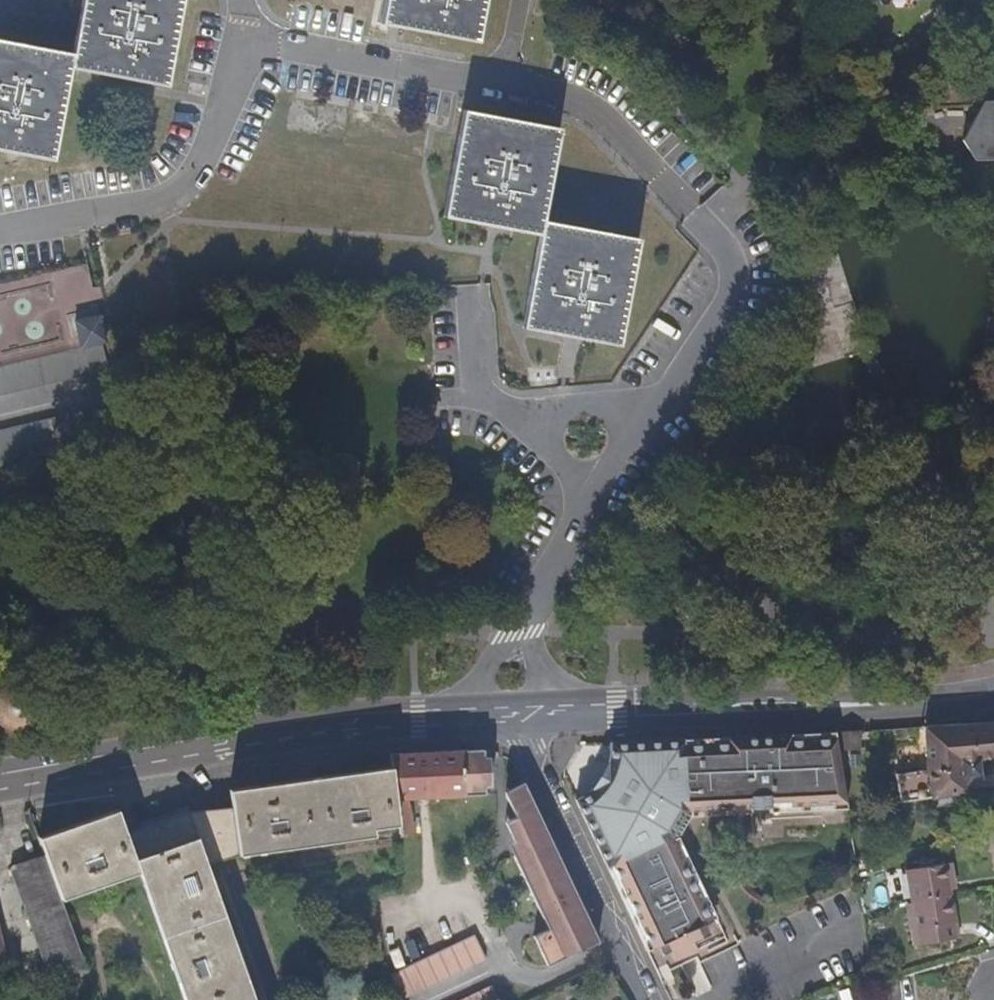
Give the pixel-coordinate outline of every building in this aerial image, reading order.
[(71,68),(166,87),(183,0),(82,0),(72,53),(71,68)] [(380,24),(477,42),(485,0),(385,0),(380,24)] [(71,68),(72,53),(0,40),(0,151),(53,160),(71,68)] [(983,101),(962,141),(974,161),(993,160),(993,101),(983,101)] [(443,218),(540,236),(543,221),(561,128),(463,110),(443,218)] [(639,238),(543,221),(540,236),(522,328),(619,346),(639,238)] [(102,344),(106,343),(100,318),(93,288),(88,263),(0,284),(0,368),(102,344)] [(109,371),(108,369),(102,344),(0,368),(0,396),(109,371)] [(123,433),(117,405),(0,432),(0,461),(123,433)] [(34,706),(33,700),(29,693),(24,688),(19,686),(13,685),(5,687),(0,689),(0,724),(3,727),(10,729),(18,728),(24,726),(30,721),(32,715),(34,706)] [(924,727),(926,769),(895,773),(899,804),(967,792),(964,776),(973,775),(978,767),(977,758),(993,757),(993,721),(987,723),(924,727)] [(847,809),(838,751),(835,732),(609,743),(609,747),(608,755),(607,761),(590,790),(587,792),(583,794),(576,798),(656,970),(725,937),(677,837),(690,817),(847,809)] [(860,750),(859,732),(835,732),(838,751),(860,750)] [(485,795),(482,749),(461,750),(464,795),(485,795)] [(464,795),(461,750),(390,754),(391,767),(398,825),(400,835),(401,835),(412,834),(411,816),(408,798),(464,795)] [(138,872),(184,999),(254,999),(207,865),(224,860),(238,855),(374,836),(373,828),(398,825),(391,767),(229,789),(232,807),(206,810),(189,812),(126,834),(117,810),(38,837),(45,855),(61,899),(138,872)] [(598,940),(527,787),(518,791),(520,837),(516,839),(522,851),(514,855),(543,918),(551,914),(556,925),(534,936),(547,965),(561,959),(581,950),(583,949),(598,942),(598,940)] [(520,837),(518,791),(507,796),(517,816),(508,821),(516,839),(520,837)] [(143,828),(188,812),(189,812),(187,806),(141,823),(143,828)] [(61,899),(45,855),(10,867),(51,982),(57,979),(62,994),(92,982),(61,899)] [(951,890),(950,883),(955,882),(951,863),(906,870),(912,910),(907,910),(913,947),(959,939),(956,923),(951,890)] [(486,960),(481,951),(474,936),(390,976),(392,990),(396,999),(401,999),(486,960)] [(493,985),(459,999),(500,999),(493,985)]
